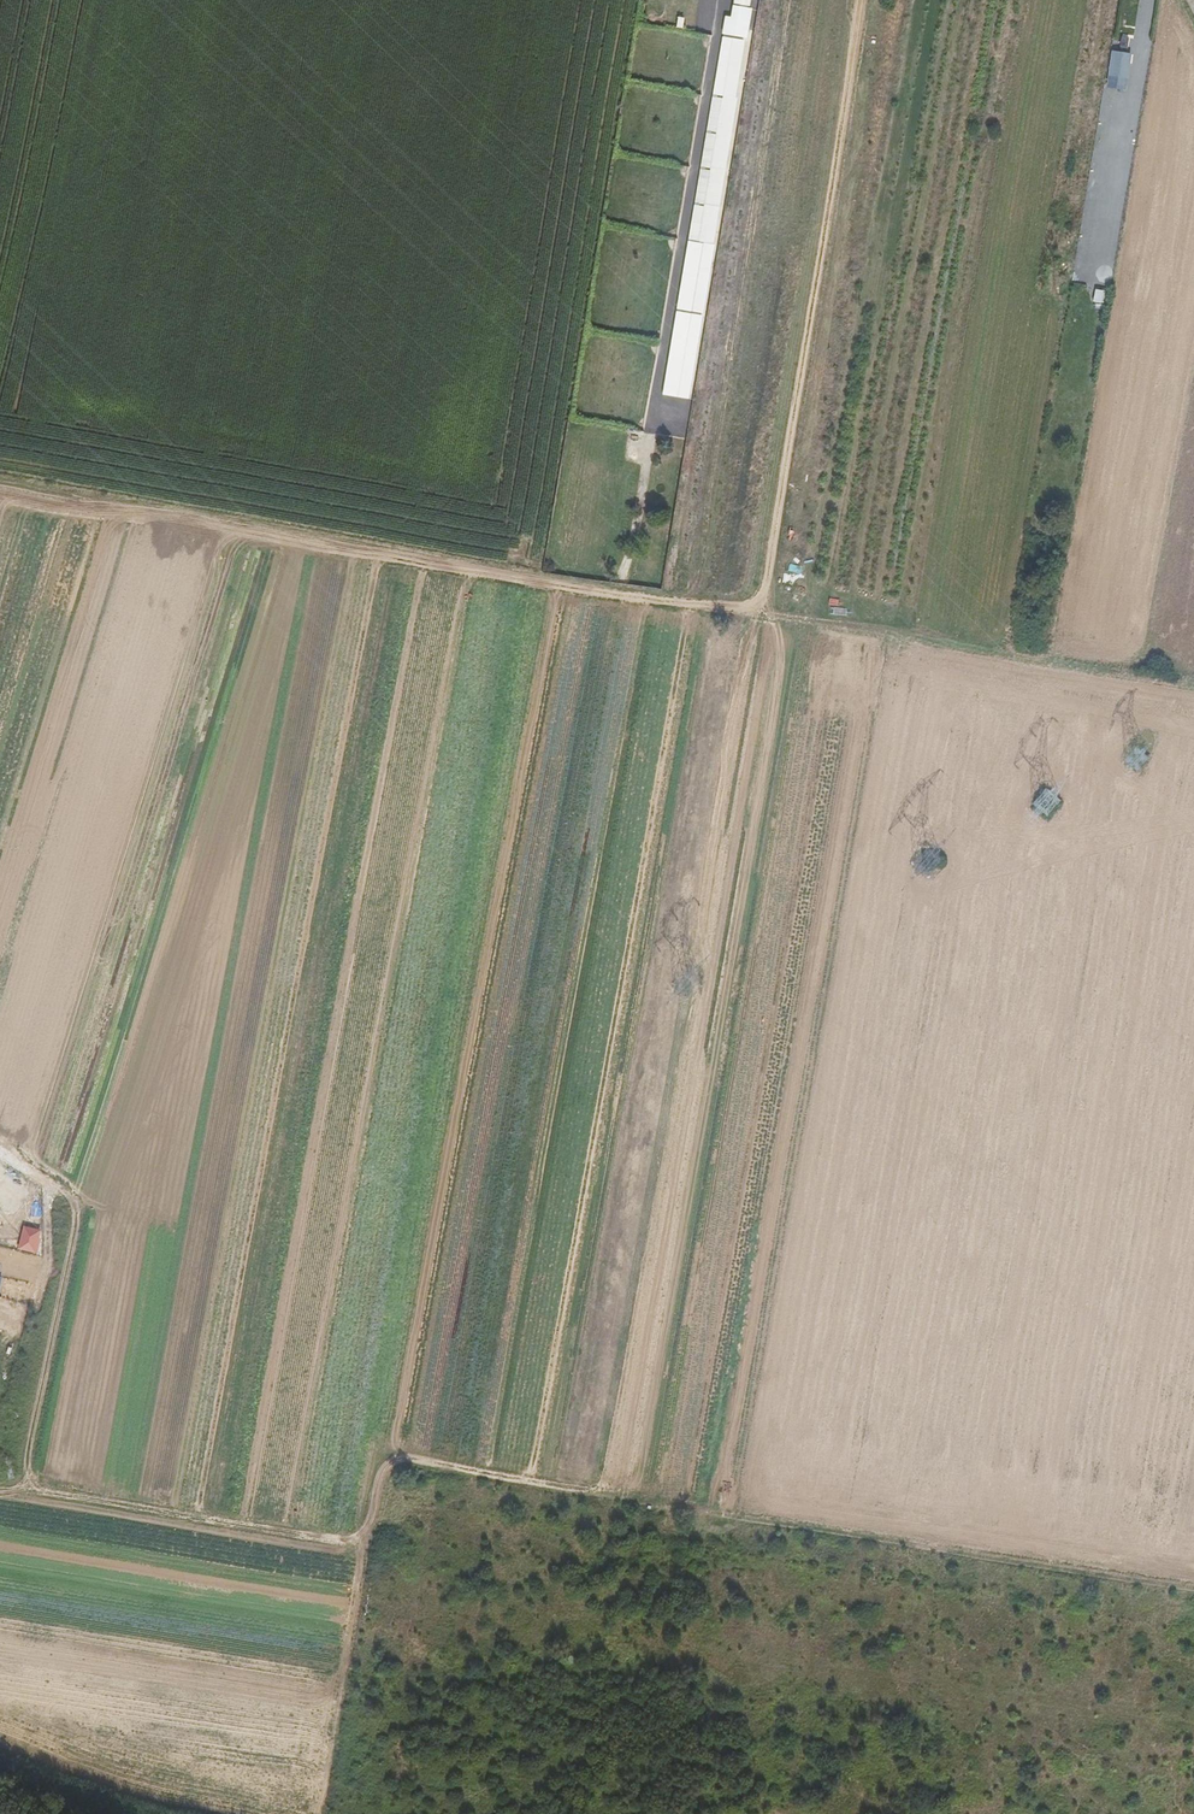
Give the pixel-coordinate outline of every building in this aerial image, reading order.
[(724,20),(657,399),(687,404),(753,25),(724,20)] [(1128,53),(1114,50),(1108,77),(1122,81),(1128,53)] [(1090,197),(1087,219),(1105,221),(1107,199),(1090,197)]
